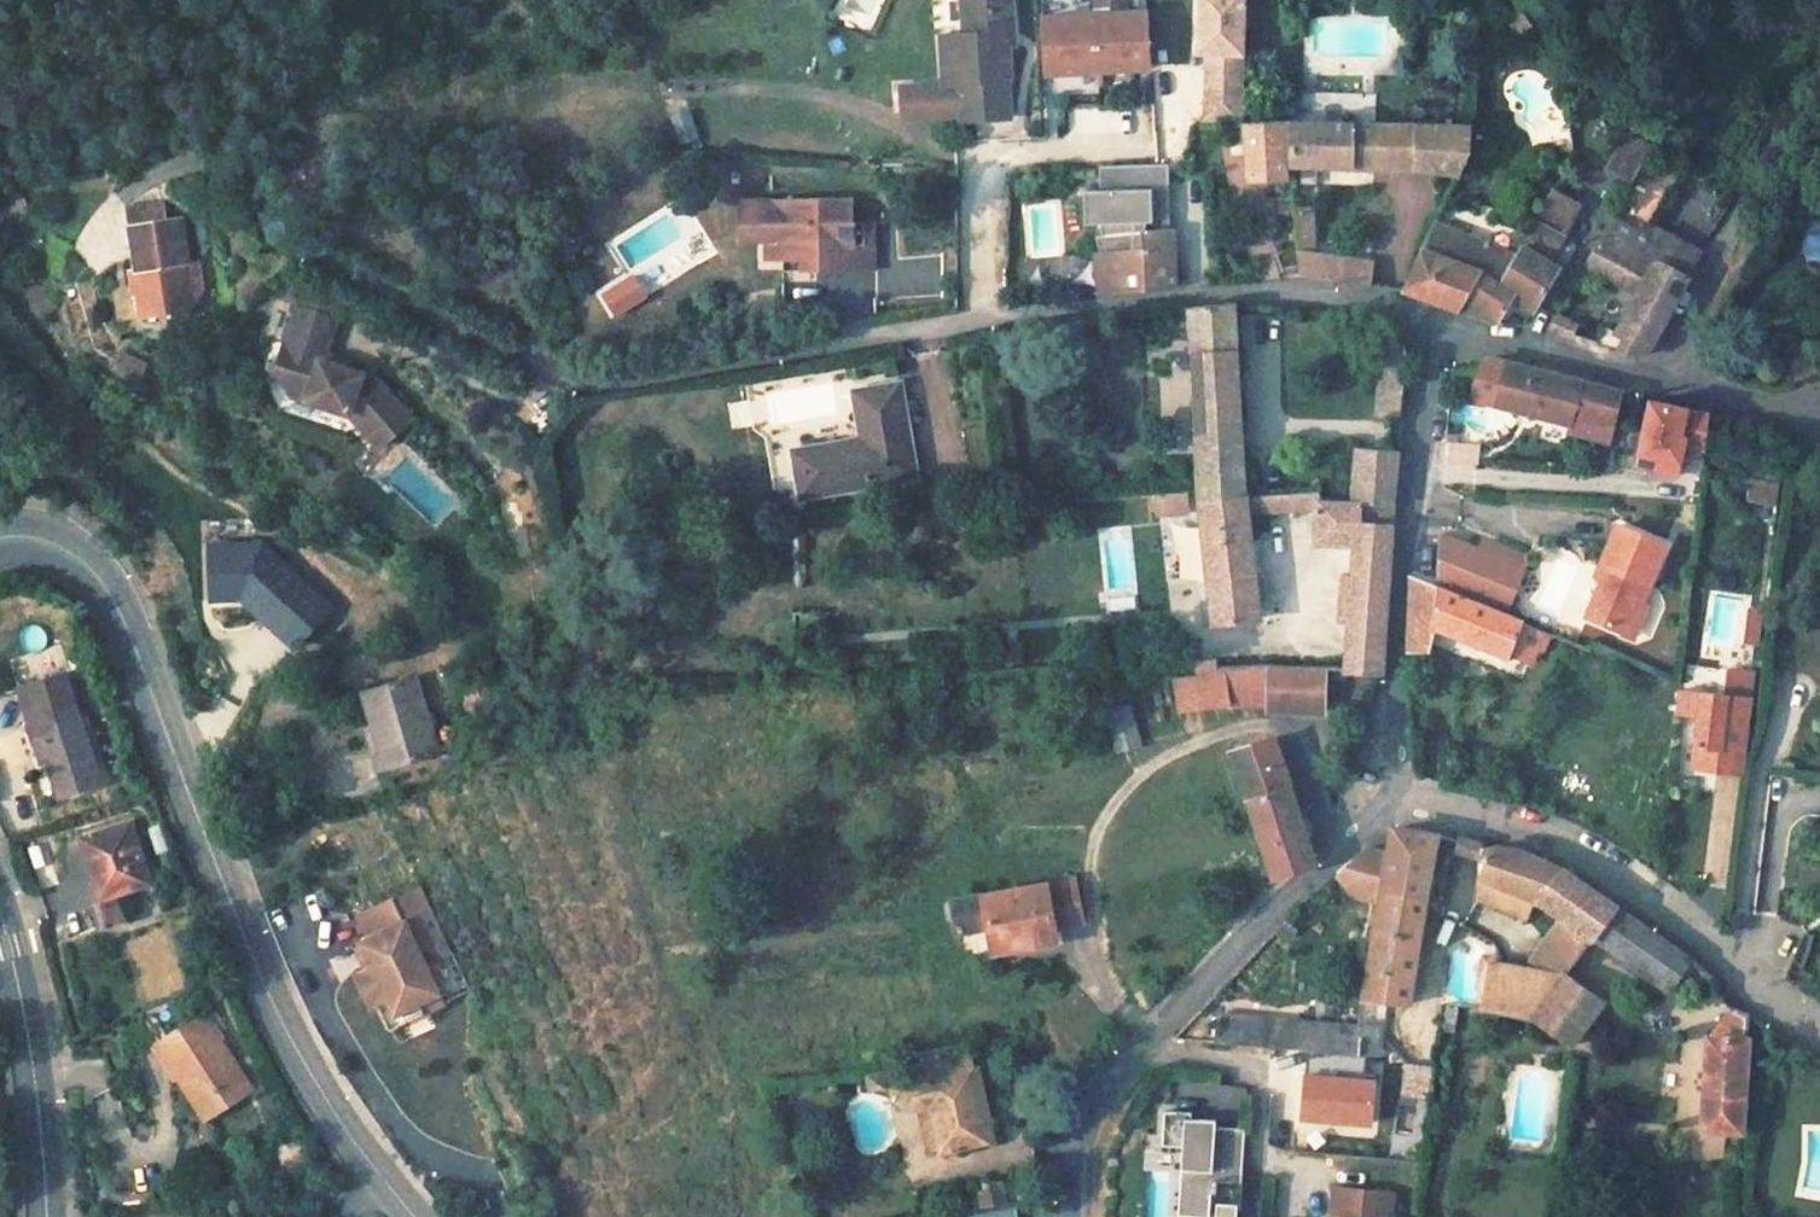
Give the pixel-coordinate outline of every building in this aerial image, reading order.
[(964,34),(942,35),(944,83),(902,86),(903,116),(962,113),(962,117),(1009,116),(1007,80),(1009,80),(1006,31),(1014,31),(1012,0),(962,0),(964,34)] [(1089,11),(1094,68),(1127,65),(1127,57),(1145,56),(1141,6),(1123,8),(1123,0),(1088,0),(1089,11)] [(1089,11),(1038,16),(1043,65),(1060,63),(1062,71),(1094,68),(1089,11)] [(1531,69),(1482,65),(1479,81),(1529,86),(1531,69)] [(670,110),(679,144),(699,139),(690,105),(670,110)] [(1416,167),(1418,124),(1287,121),(1287,123),(1291,166),(1416,167)] [(1287,178),(1283,124),(1244,124),(1248,177),(1287,178)] [(1466,151),(1468,126),(1418,124),(1416,167),(1456,174),(1466,151)] [(1635,176),(1610,219),(1646,238),(1670,192),(1635,176)] [(1293,212),(1291,179),(1268,180),(1269,214),(1293,212)] [(1520,245),(1513,256),(1434,222),(1403,288),(1457,309),(1464,297),(1497,320),(1514,293),(1534,305),(1558,268),(1547,261),(1562,236),(1550,229),(1555,219),(1566,223),(1578,202),(1551,188),(1520,245)] [(849,199),(765,199),(765,259),(782,259),(799,258),(799,272),(872,271),(872,222),(850,223),(849,199)] [(1314,254),(1315,206),(1294,205),(1299,259),(1314,258),(1314,254)] [(144,284),(157,304),(158,305),(160,303),(171,320),(188,311),(194,314),(208,305),(211,285),(203,272),(190,270),(183,258),(192,253),(168,215),(125,243),(149,281),(144,284)] [(1172,246),(1174,227),(1096,235),(1113,291),(1173,286),(1174,273),(1176,273),(1176,247),(1172,246)] [(1631,243),(1605,229),(1590,256),(1617,271),(1631,243)] [(1649,349),(1700,257),(1658,235),(1648,252),(1659,258),(1644,285),(1619,333),(1611,348),(1636,357),(1649,349)] [(1648,252),(1631,243),(1617,271),(1644,285),(1659,258),(1648,252)] [(1368,283),(1370,262),(1314,254),(1314,258),(1299,259),(1301,274),(1368,283)] [(799,272),(799,258),(782,259),(782,271),(799,272)] [(635,270),(601,289),(615,314),(649,295),(635,270)] [(1497,320),(1464,297),(1457,309),(1495,323),(1497,320)] [(1241,431),(1235,302),(1191,307),(1199,433),(1241,431)] [(295,413),(352,429),(382,461),(414,428),(368,382),(367,383),(361,387),(346,383),(331,377),(333,371),(324,369),(334,332),(293,320),(276,379),(290,383),(286,397),(295,413)] [(1383,321),(1382,340),(1402,342),(1383,321)] [(1619,333),(1605,327),(1595,344),(1611,348),(1619,333)] [(1406,347),(1402,342),(1382,340),(1381,352),(1405,354),(1406,347)] [(1400,418),(1405,354),(1381,352),(1377,416),(1400,418)] [(1616,411),(1621,389),(1508,361),(1498,403),(1570,420),(1572,410),(1574,402),(1616,411)] [(331,377),(346,383),(348,377),(333,371),(331,377)] [(272,393),(286,397),(290,383),(276,379),(272,393)] [(916,472),(900,383),(856,390),(864,438),(795,449),(802,492),(916,472)] [(1709,411),(1651,396),(1638,449),(1657,454),(1655,466),(1676,471),(1683,441),(1705,447),(1709,411)] [(1613,420),(1616,411),(1574,402),(1572,410),(1613,420)] [(1242,456),(1241,431),(1199,433),(1200,458),(1242,456)] [(1394,503),(1398,452),(1359,448),(1353,501),(1361,501),(1394,503)] [(1245,496),(1242,456),(1200,458),(1202,490),(1203,500),(1245,496)] [(1753,473),(1747,496),(1775,503),(1781,480),(1753,473)] [(1157,515),(1173,515),(1172,562),(1196,563),(1198,492),(1158,491),(1157,515)] [(1322,499),(1322,492),(1290,491),(1245,496),(1247,513),(1320,507),(1321,507),(1322,499)] [(1247,513),(1245,496),(1203,500),(1216,619),(1260,616),(1247,513)] [(1384,629),(1392,525),(1360,520),(1361,501),(1353,501),(1322,499),(1321,507),(1320,507),(1319,540),(1357,542),(1349,626),(1384,629)] [(1437,579),(1506,606),(1525,563),(1530,552),(1484,532),(1450,517),(1443,515),(1440,539),(1437,579)] [(1534,541),(1488,522),(1484,532),(1530,552),(1534,541)] [(1641,602),(1666,542),(1619,523),(1602,562),(1609,565),(1603,580),(1588,615),(1624,630),(1637,599),(1641,602)] [(261,537),(206,539),(209,600),(240,599),(295,648),(335,604),(261,537)] [(1603,580),(1609,565),(1602,562),(1596,577),(1603,580)] [(1544,648),(1552,632),(1524,619),(1438,587),(1439,585),(1412,575),(1411,650),(1431,650),(1437,625),(1508,653),(1510,649),(1531,658),(1538,645),(1544,648)] [(1636,636),(1649,604),(1641,602),(1637,599),(1624,630),(1636,636)] [(1381,670),(1384,629),(1349,626),(1346,670),(1381,670)] [(1270,687),(1271,663),(1264,663),(1225,664),(1225,666),(1229,692),(1270,687)] [(1324,710),(1327,665),(1271,663),(1270,687),(1270,708),(1324,710)] [(1229,692),(1225,666),(1198,670),(1204,709),(1219,704),(1230,700),(1229,692)] [(1701,712),(1694,764),(1719,768),(1721,746),(1748,750),(1756,698),(1759,672),(1738,669),(1734,696),(1704,692),(1701,712)] [(436,753),(414,676),(363,691),(373,727),(386,768),(436,753)] [(1676,710),(1701,712),(1704,692),(1679,689),(1676,710)] [(1139,742),(1129,704),(1108,710),(1109,714),(1087,720),(1095,753),(1117,748),(1139,742)] [(78,706),(30,722),(39,748),(46,745),(51,759),(62,793),(103,780),(78,706)] [(386,768),(373,727),(366,728),(378,770),(386,768)] [(553,744),(552,729),(540,730),(540,745),(553,744)] [(1315,850),(1275,735),(1233,749),(1274,877),(1318,862),(1315,850)] [(46,745),(39,748),(42,760),(51,759),(46,745)] [(1746,771),(1748,750),(1721,746),(1719,768),(1746,771)] [(131,822),(83,836),(102,896),(151,880),(131,822)] [(1410,1001),(1425,899),(1437,833),(1394,826),(1390,853),(1381,898),(1372,949),(1363,999),(1360,1024),(1216,1012),(1217,1041),(1235,1043),(1305,1049),(1369,1054),(1381,1055),(1385,999),(1410,1001)] [(1566,871),(1521,850),(1498,845),(1480,849),(1480,877),(1478,899),(1526,921),(1535,901),(1540,903),(1563,919),(1589,937),(1590,935),(1669,990),(1690,958),(1662,938),(1613,905),(1594,889),(1566,871)] [(1381,898),(1390,853),(1378,850),(1366,847),(1335,874),(1350,892),(1381,898)] [(442,935),(412,868),(351,895),(361,920),(353,924),(363,948),(351,953),(363,983),(376,977),(384,994),(403,986),(409,998),(433,988),(414,947),(442,935)] [(1081,919),(1073,876),(953,898),(957,928),(972,925),(974,944),(993,940),(995,948),(1056,937),(1053,924),(1081,919)] [(1548,939),(1574,958),(1589,937),(1563,919),(1548,939)] [(153,998),(188,992),(178,927),(143,933),(153,998)] [(1574,958),(1548,939),(1531,962),(1543,972),(1561,975),(1562,973),(1574,958)] [(1487,962),(1480,1007),(1494,1009),(1501,965),(1487,962)] [(1562,973),(1561,975),(1543,972),(1501,965),(1494,1009),(1532,1015),(1573,1045),(1603,1002),(1562,973)] [(1707,995),(1717,980),(1702,968),(1690,982),(1707,995)] [(377,1013),(409,998),(403,986),(384,994),(376,977),(363,983),(377,1013)] [(1442,1004),(1438,1034),(1452,1036),(1456,1005),(1442,1004)] [(1742,1039),(1746,1019),(1730,1008),(1712,1037),(1708,1037),(1704,1128),(1741,1129),(1747,1039),(1742,1039)] [(204,1014),(159,1042),(206,1117),(252,1089),(204,1014)] [(932,1103),(943,1149),(989,1140),(989,1136),(994,1135),(988,1108),(981,1110),(972,1068),(966,1042),(907,1055),(913,1081),(919,1106),(932,1103)] [(1369,1054),(1305,1049),(1300,1112),(1363,1118),(1369,1054)] [(988,1108),(979,1067),(972,1068),(981,1110),(988,1108)] [(1188,1145),(1183,1207),(1208,1209),(1209,1189),(1225,1191),(1226,1180),(1249,1182),(1254,1118),(1233,1116),(1236,1081),(1197,1078),(1194,1110),(1171,1108),(1168,1143),(1188,1145)] [(839,1089),(838,1079),(826,1080),(827,1090),(839,1089)] [(783,1089),(782,1082),(771,1084),(772,1091),(783,1089)] [(943,1149),(932,1103),(919,1106),(929,1152),(943,1149)] [(1334,1186),(1330,1216),(1389,1216),(1392,1193),(1334,1186)] [(1214,1216),(1238,1216),(1239,1201),(1215,1200),(1214,1216)]
